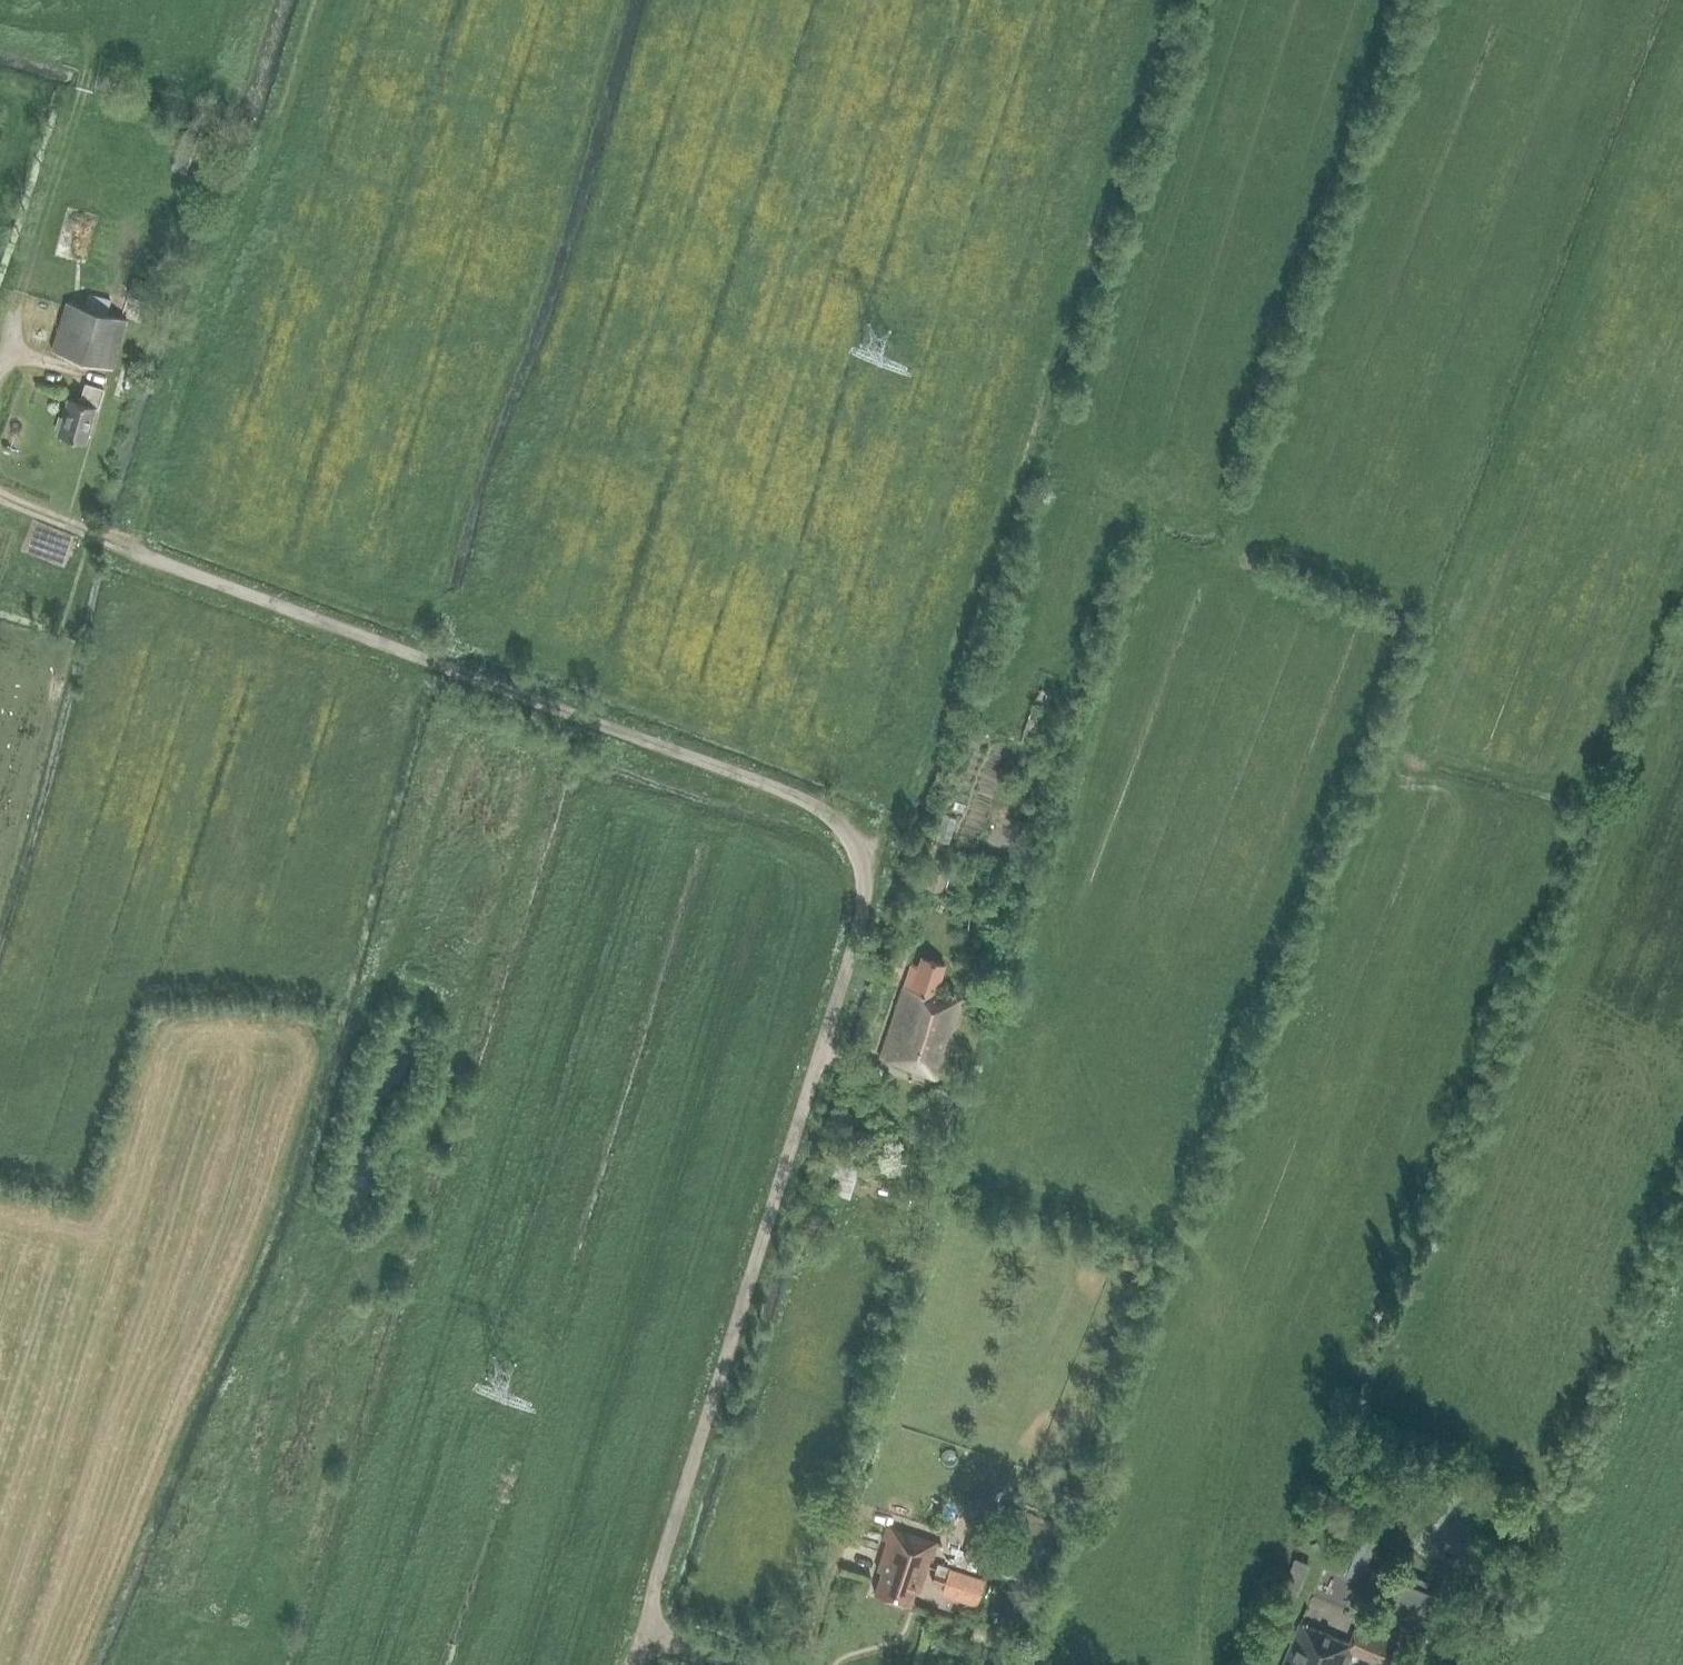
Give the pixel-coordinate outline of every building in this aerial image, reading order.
[(159,284),(133,278),(129,294),(155,300),(159,284)] [(112,367),(126,320),(66,302),(52,349),(112,367)] [(98,408),(104,388),(85,383),(79,403),(68,399),(58,433),(86,441),(96,407),(98,408)] [(966,805),(949,799),(946,806),(963,812),(966,805)] [(956,818),(942,814),(934,838),(948,843),(956,818)] [(931,869),(927,883),(941,888),(946,874),(931,869)] [(936,1076),(962,999),(936,990),(945,965),(921,957),(918,968),(911,965),(880,1057),(936,1076)] [(895,983),(901,964),(890,961),(884,979),(895,983)] [(927,1126),(940,1130),(947,1109),(934,1105),(927,1126)] [(928,1165),(940,1169),(945,1151),(934,1147),(928,1165)] [(856,1196),(862,1153),(838,1150),(833,1193),(856,1196)] [(922,1582),(935,1542),(886,1527),(883,1537),(887,1538),(882,1555),(886,1556),(875,1591),(911,1603),(918,1581),(922,1582)] [(1311,1564),(1296,1558),(1292,1568),(1307,1574),(1311,1564)] [(959,1591),(966,1572),(938,1562),(931,1581),(959,1591)] [(1375,1565),(1364,1594),(1372,1598),(1370,1603),(1417,1621),(1419,1616),(1423,1617),(1434,1587),(1375,1565)] [(1398,1641),(1358,1625),(1350,1643),(1301,1623),(1283,1664),(1347,1664),(1352,1651),(1386,1664),(1388,1664),(1398,1641)] [(986,1662),(995,1664),(1000,1664),(1004,1653),(991,1648),(986,1662)]
